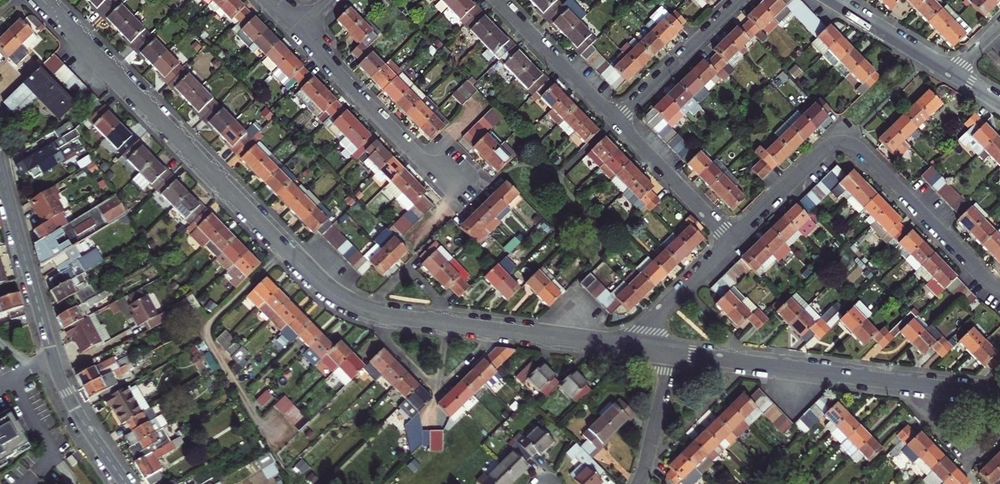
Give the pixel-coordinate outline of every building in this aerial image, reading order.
[(85,7),(83,9),(92,19),(111,0),(78,0),(85,7)] [(116,0),(111,0),(92,19),(99,26),(101,25),(110,34),(124,20),(115,10),(121,4),(116,0)] [(213,15),(227,1),(226,0),(203,0),(201,2),(213,15)] [(438,12),(451,0),(426,0),(438,12)] [(460,7),(453,0),(451,0),(438,12),(455,30),(471,15),(462,6),(460,7)] [(530,10),(540,0),(517,0),(519,2),(521,1),(530,10)] [(530,10),(538,19),(537,20),(546,29),(561,14),(547,0),(540,0),(530,10)] [(693,2),(705,14),(719,1),(718,0),(695,0),(693,2)] [(890,11),(902,0),(880,0),(890,11)] [(928,0),(904,0),(915,12),(928,0)] [(915,12),(927,25),(942,11),(934,3),(937,0),(928,0),(915,12)] [(984,17),(997,5),(992,0),(967,0),(984,17)] [(244,19),(227,1),(213,15),(227,28),(230,25),(234,29),(244,19)] [(786,21),(782,18),(793,8),(786,1),(775,12),(767,4),(756,15),(769,29),(774,33),(786,21)] [(208,19),(213,15),(201,2),(196,7),(208,19)] [(700,20),(705,14),(693,2),(688,7),(700,20)] [(557,39),(564,45),(578,31),(585,24),(568,7),(561,14),(546,29),(556,40),(557,39)] [(939,37),(958,19),(946,7),(942,11),(927,25),(939,37)] [(782,18),(786,21),(787,23),(798,13),(793,8),(782,18)] [(682,27),(686,23),(675,12),(671,16),(682,27)] [(803,18),(798,13),(787,23),(790,25),(792,28),(803,18)] [(478,23),(471,15),(455,30),(472,48),(486,34),(477,24),(478,23)] [(745,30),(741,34),(751,44),(756,40),(757,41),(769,29),(756,15),(743,28),(745,30)] [(333,30),(344,42),(357,30),(346,18),(333,30)] [(808,23),(803,18),(792,28),(797,33),(808,23)] [(13,19),(1,31),(14,44),(26,32),(13,19)] [(247,50),(261,37),(244,19),(234,29),(225,38),(242,56),(247,50)] [(951,50),(970,31),(958,19),(939,37),(951,50)] [(125,53),(141,37),(124,20),(110,34),(118,42),(116,44),(125,53)] [(673,21),(668,26),(680,37),(684,33),(673,21)] [(790,25),(787,23),(786,21),(774,33),(777,37),(790,25)] [(813,28),(808,23),(797,33),(802,38),(813,28)] [(677,44),(675,42),(680,37),(668,26),(664,30),(663,29),(656,36),(651,30),(644,37),(646,38),(651,43),(664,57),(677,44)] [(818,34),(813,28),(802,38),(808,43),(818,34)] [(353,67),(363,57),(373,47),(357,30),(344,42),(355,54),(347,61),(353,67)] [(14,44),(1,31),(0,31),(0,55),(1,56),(14,44)] [(579,65),(590,55),(596,50),(578,31),(564,45),(570,52),(568,54),(579,65)] [(31,37),(26,32),(14,44),(19,49),(31,37)] [(495,43),(486,34),(472,48),(489,65),(504,50),(497,42),(495,43)] [(741,34),(735,40),(733,37),(721,50),(733,62),(739,56),(751,44),(741,34)] [(808,43),(813,49),(823,39),(818,34),(808,43)] [(144,69),(158,55),(141,37),(125,53),(133,61),(135,59),(144,69)] [(273,49),(261,37),(247,50),(259,63),(273,49)] [(813,49),(823,59),(835,47),(825,37),(823,39),(813,49)] [(639,55),(651,43),(646,38),(634,50),(639,55)] [(652,68),(664,57),(651,43),(639,55),(652,68)] [(19,49),(14,44),(1,56),(6,61),(19,49)] [(834,71),(847,59),(835,47),(823,59),(834,71)] [(271,75),(285,61),(273,49),(259,63),(271,75)] [(813,49),(807,54),(817,64),(823,59),(813,49)] [(506,83),(520,69),(510,60),(512,58),(504,50),(489,65),(506,83)] [(626,67),(639,55),(634,50),(621,62),(626,67)] [(722,73),(733,62),(721,50),(709,61),(712,64),(706,69),(724,86),(729,80),(722,73)] [(42,68),(51,58),(47,54),(37,63),(42,68)] [(158,87),(174,71),(158,55),(144,69),(152,77),(150,79),(158,87)] [(595,61),(590,55),(579,65),(585,71),(595,61)] [(639,55),(626,67),(640,80),(652,68),(639,55)] [(738,67),(744,60),(739,56),(733,62),(738,67)] [(357,71),(353,74),(366,87),(379,74),(363,57),(353,67),(357,71)] [(51,58),(42,68),(46,72),(56,63),(51,58)] [(845,82),(858,70),(847,59),(834,71),(845,82)] [(303,80),(285,61),(271,75),(283,88),(287,85),(292,90),(303,80)] [(590,77),(600,66),(595,61),(585,71),(590,77)] [(610,76),(613,79),(626,67),(621,62),(609,75),(610,76)] [(46,72),(51,77),(61,68),(56,63),(46,72)] [(595,82),(605,71),(600,66),(590,77),(595,82)] [(625,92),(626,93),(640,80),(626,67),(613,79),(615,81),(620,86),(625,92)] [(13,108),(33,88),(36,91),(57,112),(67,102),(32,68),(3,99),(13,108)] [(56,83),(66,73),(61,68),(51,77),(56,83)] [(392,87),(398,81),(386,68),(379,74),(392,87)] [(520,69),(506,83),(523,101),(528,96),(539,86),(530,77),(528,78),(520,69)] [(724,86),(706,69),(703,72),(700,70),(687,83),(701,96),(706,101),(710,96),(706,92),(712,86),(718,92),(724,86)] [(874,87),(858,70),(845,82),(856,93),(850,99),(856,104),(874,87)] [(177,103),(191,89),(174,71),(158,87),(166,95),(168,93),(177,103)] [(595,82),(600,87),(610,76),(609,75),(605,71),(595,82)] [(56,83),(61,87),(71,78),(66,73),(56,83)] [(392,87),(379,74),(366,87),(379,100),(392,87)] [(600,87),(605,92),(615,81),(613,79),(610,76),(600,87)] [(61,87),(66,92),(75,82),(71,78),(61,87)] [(319,96),(303,80),(292,90),(297,96),(295,97),(306,109),(319,96)] [(398,81),(392,87),(404,100),(410,94),(398,81)] [(610,97),(620,86),(615,81),(605,92),(610,97)] [(66,92),(70,96),(79,86),(75,82),(66,92)] [(687,83),(676,94),(690,107),(701,96),(687,83)] [(75,101),(84,91),(79,86),(70,96),(75,101)] [(555,103),(539,86),(528,96),(532,100),(530,102),(542,115),(555,103)] [(615,102),(625,92),(620,86),(610,97),(615,102)] [(404,100),(392,87),(379,100),(391,112),(404,100)] [(12,115),(36,91),(33,88),(13,108),(3,99),(0,102),(0,103),(12,115)] [(193,122),(208,107),(191,89),(177,103),(185,112),(184,113),(193,122)] [(88,99),(89,97),(84,91),(75,101),(80,106),(88,99)] [(468,106),(473,101),(463,91),(458,95),(468,106)] [(922,93),(909,105),(924,119),(936,107),(922,93)] [(410,94),(404,100),(416,112),(421,107),(410,94)] [(690,107),(676,94),(664,106),(678,119),(690,107)] [(453,100),(463,111),(468,106),(458,95),(453,100)] [(306,109),(319,122),(321,120),(324,124),(335,113),(319,96),(306,109)] [(530,102),(532,100),(528,96),(523,101),(520,104),(537,120),(542,115),(530,102)] [(302,113),(306,109),(295,97),(291,102),(302,113)] [(88,99),(80,106),(84,110),(92,102),(88,99)] [(416,112),(404,100),(391,112),(403,124),(416,112)] [(453,100),(448,106),(458,116),(463,111),(453,100)] [(93,101),(92,102),(84,110),(79,115),(97,135),(111,121),(102,112),(103,111),(93,101)] [(542,115),(553,127),(566,115),(555,103),(542,115)] [(909,105),(897,117),(911,131),(924,119),(909,105)] [(666,131),(678,119),(664,106),(652,117),(657,122),(662,127),(666,131)] [(210,137),(225,124),(208,107),(193,122),(200,129),(201,128),(210,137)] [(421,107),(416,112),(428,125),(432,120),(433,119),(421,107)] [(678,119),(683,124),(695,112),(690,107),(678,119)] [(824,123),(829,118),(819,108),(818,107),(800,125),(813,139),(826,126),(824,123)] [(314,126),(319,122),(306,109),(302,113),(314,126)] [(428,125),(416,112),(403,124),(415,137),(428,125)] [(325,131),(338,144),(352,130),(335,113),(324,124),(328,128),(325,131)] [(966,145),(975,154),(995,134),(975,114),(965,124),(969,128),(958,140),(964,147),(966,145)] [(565,139),(578,127),(566,115),(553,127),(565,139)] [(488,117),(483,121),(492,131),(497,126),(488,117)] [(900,143),(911,131),(897,117),(885,129),(900,143)] [(667,133),(670,136),(683,124),(678,119),(666,131),(667,133)] [(428,125),(440,137),(444,133),(432,120),(428,125)] [(121,128),(119,130),(111,121),(97,135),(108,146),(114,152),(129,137),(121,128)] [(483,121),(478,126),(487,136),(492,131),(483,121)] [(52,145),(56,152),(79,138),(71,122),(53,133),(58,141),(52,145)] [(646,132),(651,137),(662,127),(657,122),(646,132)] [(249,134),(252,131),(245,124),(235,134),(225,124),(210,137),(218,146),(217,147),(226,156),(249,134)] [(440,137),(428,125),(415,137),(427,149),(440,137)] [(800,151),(813,139),(800,125),(787,137),(800,151)] [(478,126),(473,131),(482,141),(486,137),(487,136),(478,126)] [(553,127),(548,132),(560,144),(565,139),(553,127)] [(565,139),(575,149),(587,137),(578,127),(565,139)] [(667,133),(666,131),(662,127),(651,137),(656,143),(667,133)] [(905,149),(900,143),(885,129),(873,141),(893,160),(905,149)] [(353,153),(357,157),(368,147),(352,130),(338,144),(350,157),(353,153)] [(334,147),(338,144),(325,131),(322,134),(334,147)] [(473,131),(468,135),(478,145),(482,142),(482,141),(473,131)] [(671,137),(670,136),(667,133),(656,143),(661,147),(671,137)] [(226,156),(243,173),(257,160),(261,155),(249,143),(254,139),(249,134),(226,156)] [(999,165),(999,164),(999,139),(995,134),(975,154),(984,161),(989,156),(999,165)] [(103,151),(108,146),(97,135),(92,140),(103,151)] [(468,135),(463,140),(472,151),(478,145),(468,135)] [(136,147),(138,145),(129,137),(114,152),(131,169),(145,155),(136,147)] [(495,155),(499,151),(486,137),(482,141),(482,142),(495,155)] [(661,147),(666,153),(676,142),(671,137),(661,147)] [(775,149),(789,163),(800,151),(787,137),(775,149)] [(472,151),(463,140),(458,145),(468,155),(472,151)] [(495,155),(482,142),(478,145),(472,151),(468,155),(481,169),(495,155)] [(666,153),(670,158),(681,147),(676,142),(666,153)] [(56,152),(52,145),(51,144),(17,165),(23,175),(27,173),(29,176),(31,175),(33,179),(40,175),(41,177),(63,163),(56,152)] [(597,146),(580,163),(593,177),(610,160),(597,146)] [(384,163),(368,147),(357,157),(362,162),(360,164),(372,176),(384,163)] [(670,158),(675,163),(686,152),(681,147),(670,158)] [(776,175),(789,163),(775,149),(763,161),(758,156),(753,161),(760,168),(765,163),(775,173),(776,175)] [(481,169),(495,183),(513,165),(500,151),(499,151),(495,155),(481,169)] [(686,152),(675,163),(680,168),(689,159),(691,157),(686,152)] [(95,167),(86,153),(72,161),(76,168),(83,164),(88,171),(95,167)] [(155,163),(153,164),(145,155),(131,169),(124,176),(135,187),(142,180),(148,186),(163,171),(155,163)] [(269,173),(274,168),(261,155),(257,160),(269,173)] [(680,168),(685,173),(694,164),(689,159),(680,168)] [(243,173),(255,186),(269,173),(257,160),(243,173)] [(622,172),(610,160),(593,177),(604,189),(622,172)] [(696,184),(709,172),(698,160),(694,164),(685,173),(696,184)] [(378,183),(383,189),(396,176),(384,163),(372,176),(367,181),(366,182),(372,188),(378,183)] [(775,173),(765,163),(760,168),(769,179),(775,173)] [(355,169),(367,181),(372,176),(360,164),(355,169)] [(843,178),(831,167),(827,172),(838,182),(843,178)] [(281,185),(286,181),(274,168),(269,173),(281,185)] [(709,172),(720,183),(725,179),(714,168),(709,172)] [(765,184),(769,179),(760,168),(755,173),(765,184)] [(916,177),(922,183),(931,174),(925,168),(916,177)] [(170,181),(171,180),(163,171),(148,186),(165,203),(179,190),(170,181)] [(616,202),(634,185),(622,172),(604,189),(616,202)] [(709,172),(696,184),(707,196),(720,183),(709,172)] [(835,185),(838,182),(827,172),(817,182),(828,192),(835,185)] [(861,185),(848,172),(843,178),(838,182),(835,185),(828,192),(826,194),(833,201),(838,196),(843,202),(848,198),(861,185)] [(255,186),(267,198),(281,185),(269,173),(255,186)] [(759,189),(765,184),(755,173),(749,178),(759,189)] [(927,188),(936,179),(931,174),(922,183),(927,188)] [(396,176),(383,189),(378,194),(389,205),(407,187),(396,176)] [(707,196),(718,208),(732,195),(736,191),(725,179),(720,183),(707,196)] [(927,188),(932,193),(941,184),(936,179),(927,188)] [(292,197),(297,192),(286,181),(281,185),(292,197)] [(828,192),(817,182),(812,187),(823,197),(826,194),(828,192)] [(932,193),(936,198),(946,188),(943,185),(941,184),(932,193)] [(281,185),(267,198),(278,210),(292,197),(281,185)] [(643,200),(646,197),(634,185),(616,202),(634,220),(639,216),(644,212),(649,206),(643,200)] [(860,210),(873,197),(861,185),(848,198),(860,210)] [(419,199),(407,187),(389,205),(400,217),(401,217),(406,212),(411,207),(416,202),(419,199)] [(823,197),(812,187),(807,192),(818,203),(823,197)] [(936,198),(941,203),(951,193),(946,188),(936,198)] [(187,198),(179,190),(165,203),(182,221),(187,216),(197,205),(189,196),(187,198)] [(513,202),(501,190),(489,201),(501,214),(513,202)] [(61,202),(55,191),(30,205),(43,227),(51,223),(57,219),(63,215),(66,214),(60,203),(61,202)] [(818,203),(807,192),(802,196),(813,207),(818,203)] [(946,207),(956,198),(951,193),(941,203),(946,207)] [(729,219),(743,206),(732,195),(718,208),(729,219)] [(802,196),(797,201),(808,212),(813,207),(802,196)] [(292,197),(278,210),(291,223),(304,209),(292,197)] [(860,210),(872,222),(885,209),(873,197),(860,210)] [(860,210),(848,198),(843,202),(856,214),(860,210)] [(951,213),(961,203),(956,198),(946,207),(951,213)] [(95,206),(91,199),(87,202),(91,208),(95,206)] [(70,227),(67,229),(63,231),(58,234),(41,244),(35,247),(41,269),(53,262),(76,249),(126,220),(114,201),(70,227)] [(501,214),(489,201),(477,212),(494,229),(505,218),(501,214)] [(792,206),(803,217),(808,212),(797,201),(792,206)] [(411,207),(420,217),(425,211),(416,202),(411,207)] [(951,213),(956,218),(966,208),(961,203),(951,213)] [(970,204),(966,208),(956,218),(952,222),(965,234),(979,220),(983,216),(970,204)] [(201,235),(214,222),(197,205),(187,216),(191,219),(188,222),(201,235)] [(309,205),(304,209),(318,223),(322,218),(309,205)] [(647,216),(653,210),(649,206),(644,212),(647,216)] [(792,206),(780,219),(794,233),(807,220),(803,217),(792,206)] [(411,207),(406,212),(415,222),(420,217),(411,207)] [(318,223),(304,209),(291,223),(304,236),(305,235),(316,225),(318,223)] [(900,229),(895,223),(897,221),(885,209),(872,222),(885,235),(884,235),(889,240),(900,229)] [(406,212),(401,217),(410,227),(415,222),(406,212)] [(494,229),(477,212),(466,223),(482,240),(494,229)] [(639,216),(643,220),(647,216),(644,212),(639,216)] [(57,219),(63,231),(67,229),(70,227),(63,215),(57,219)] [(405,232),(410,227),(401,217),(400,217),(395,222),(405,232)] [(58,234),(63,231),(57,219),(51,223),(58,234)] [(794,233),(780,219),(767,231),(782,245),(794,233)] [(804,242),(816,229),(807,220),(794,233),(798,237),(804,242)] [(976,246),(991,232),(979,220),(965,234),(976,246)] [(214,248),(227,235),(214,222),(201,235),(214,248)] [(395,222),(390,227),(400,237),(405,232),(395,222)] [(41,244),(58,234),(51,223),(43,227),(35,232),(41,244)] [(471,251),(482,240),(466,223),(454,234),(471,251)] [(320,229),(316,225),(305,235),(309,239),(320,229)] [(385,231),(395,241),(400,237),(390,227),(385,231)] [(706,241),(705,237),(694,227),(689,232),(693,236),(679,249),(690,261),(703,248),(701,246),(706,241)] [(320,229),(309,239),(314,244),(324,233),(320,229)] [(900,229),(889,240),(906,256),(919,243),(907,232),(905,234),(900,229)] [(382,238),(390,246),(395,241),(385,231),(380,236),(382,238)] [(782,245),(767,231),(755,243),(769,258),(782,245)] [(996,238),(991,232),(976,246),(989,259),(999,247),(999,235),(996,238)] [(324,233),(314,244),(319,249),(329,238),(324,233)] [(785,249),(798,237),(794,233),(782,245),(785,249)] [(380,236),(378,234),(365,246),(370,251),(382,238),(380,236)] [(195,241),(208,254),(214,248),(201,235),(195,241)] [(218,267),(225,260),(238,247),(227,235),(214,248),(208,254),(207,255),(218,267)] [(334,243),(329,238),(319,249),(324,254),(334,243)] [(390,246),(382,238),(370,251),(383,264),(396,252),(390,246)] [(661,253),(666,257),(677,247),(671,240),(660,251),(661,253)] [(902,261),(906,256),(889,240),(885,244),(902,261)] [(339,248),(334,243),(324,254),(329,258),(339,248)] [(773,262),(769,258),(755,243),(743,255),(754,265),(749,271),(756,279),(762,274),(757,269),(764,263),(768,267),(773,262)] [(902,261),(913,272),(930,254),(919,243),(906,256),(902,261)] [(445,262),(428,244),(411,260),(416,265),(413,267),(426,281),(445,262)] [(514,250),(509,245),(497,256),(502,261),(514,250)] [(782,245),(769,258),(773,262),(786,249),(785,249),(782,245)] [(350,260),(354,264),(355,265),(370,251),(365,246),(350,260)] [(236,271),(250,259),(238,247),(225,260),(236,271)] [(679,271),(690,261),(679,249),(677,247),(666,257),(679,271)] [(989,259),(999,270),(999,247),(989,259)] [(339,248),(329,258),(334,264),(344,254),(339,248)] [(61,275),(50,281),(56,292),(79,279),(108,263),(101,250),(82,260),(76,249),(53,262),(61,275)] [(370,251),(355,265),(359,269),(368,279),(383,264),(370,251)] [(666,283),(679,271),(666,257),(661,253),(648,265),(666,283)] [(344,254),(334,264),(339,268),(349,258),(344,254)] [(923,283),(941,266),(930,254),(913,272),(923,283)] [(743,255),(738,260),(749,271),(754,265),(743,255)] [(350,260),(349,258),(339,268),(344,274),(354,264),(350,260)] [(733,266),(743,276),(749,271),(738,260),(733,266)] [(438,294),(441,291),(447,297),(457,287),(462,293),(463,292),(458,287),(463,281),(445,262),(426,281),(438,294)] [(489,294),(502,282),(510,274),(500,263),(478,283),(489,294)] [(764,263),(757,269),(762,274),(768,267),(764,263)] [(354,264),(344,274),(349,279),(359,269),(355,265),(354,264)] [(654,295),(666,283),(648,265),(636,276),(654,295)] [(743,276),(733,266),(728,270),(739,281),(743,276)] [(942,287),(952,277),(941,266),(923,283),(921,285),(932,296),(942,287)] [(739,281),(728,270),(723,275),(734,286),(739,281)] [(544,289),(549,284),(537,272),(519,289),(531,301),(544,289)] [(258,273),(245,286),(256,297),(270,284),(258,273)] [(732,288),(734,286),(723,275),(718,280),(729,291),(732,288)] [(623,289),(628,294),(641,307),(654,295),(636,276),(623,289)] [(947,292),(958,282),(952,277),(942,287),(947,292)] [(50,295),(57,307),(73,298),(89,289),(87,286),(84,288),(79,279),(56,292),(50,295)] [(585,295),(596,285),(591,280),(580,290),(585,295)] [(729,291),(718,280),(714,285),(724,295),(729,291)] [(489,294),(501,307),(513,295),(502,282),(489,294)] [(953,297),(963,288),(958,282),(947,292),(953,297)] [(281,296),(270,284),(256,297),(268,309),(281,296)] [(549,284),(544,289),(555,301),(560,296),(549,284)] [(585,295),(591,301),(601,291),(596,285),(585,295)] [(714,285),(708,290),(719,301),(724,295),(714,285)] [(462,293),(457,287),(447,297),(452,302),(462,293)] [(191,300),(184,288),(177,292),(184,304),(191,300)] [(729,291),(724,295),(719,301),(713,306),(725,318),(744,300),(732,288),(729,291)] [(958,303),(968,293),(963,288),(953,297),(953,298),(958,303)] [(73,298),(80,309),(87,305),(95,301),(89,289),(73,298)] [(544,289),(531,301),(542,313),(555,301),(544,289)] [(628,294),(623,289),(611,301),(616,305),(628,294)] [(147,300),(143,291),(129,298),(134,307),(131,309),(135,318),(133,319),(139,330),(146,327),(150,334),(172,322),(168,315),(161,319),(150,298),(147,300)] [(596,306),(606,296),(601,291),(591,301),(596,306)] [(179,306),(184,304),(177,292),(172,295),(179,306)] [(25,316),(19,293),(0,298),(0,313),(7,311),(10,320),(25,316)] [(787,326),(807,305),(794,293),(782,304),(774,313),(787,326)] [(963,308),(973,298),(968,293),(958,303),(963,308)] [(621,311),(629,319),(641,307),(628,294),(616,305),(616,306),(621,311)] [(106,296),(95,301),(87,305),(89,309),(108,299),(106,296)] [(293,307),(281,296),(268,309),(262,315),(273,326),(275,325),(279,320),(293,307)] [(601,311),(611,301),(606,296),(596,306),(601,311)] [(745,321),(750,326),(761,316),(744,299),(744,300),(725,318),(737,330),(745,321)] [(849,335),(865,320),(871,314),(858,300),(840,318),(836,322),(849,335)] [(601,311),(606,316),(616,306),(616,305),(611,301),(601,311)] [(65,332),(93,317),(89,309),(87,305),(80,309),(59,321),(65,332)] [(117,305),(110,308),(115,318),(122,314),(117,305)] [(819,317),(807,305),(787,326),(799,338),(807,330),(813,336),(835,313),(829,307),(819,317)] [(616,306),(606,316),(611,321),(621,311),(616,306)] [(290,331),(304,318),(293,307),(279,320),(290,331)] [(920,331),(908,320),(912,316),(907,312),(888,331),(876,344),(880,348),(896,332),(908,344),(920,331)] [(840,318),(835,313),(813,336),(817,341),(836,322),(840,318)] [(908,320),(920,331),(925,327),(913,315),(912,316),(908,320)] [(7,332),(28,327),(25,316),(10,320),(0,323),(7,332)] [(101,327),(96,316),(93,317),(65,332),(69,341),(74,339),(82,355),(111,339),(104,326),(101,327)] [(766,320),(761,316),(750,326),(755,331),(766,320)] [(315,329),(304,318),(290,331),(302,342),(315,329)] [(279,320),(275,325),(286,335),(290,331),(279,320)] [(883,326),(877,332),(865,320),(849,335),(861,347),(870,339),(876,344),(888,331),(883,326)] [(218,325),(208,334),(214,340),(223,330),(218,325)] [(926,325),(925,327),(920,331),(908,344),(919,355),(928,347),(933,352),(943,342),(926,325)] [(956,340),(968,353),(983,339),(970,326),(956,340)] [(319,348),(326,340),(315,329),(302,342),(297,347),(308,359),(319,348)] [(235,341),(223,330),(214,340),(219,345),(220,343),(227,350),(235,341)] [(331,361),(345,348),(332,335),(326,340),(319,348),(331,361)] [(983,339),(968,353),(980,366),(983,363),(989,368),(999,358),(995,352),(999,348),(987,335),(983,339)] [(938,357),(952,343),(947,338),(943,342),(933,352),(938,357)] [(238,339),(235,341),(227,350),(224,352),(230,358),(244,345),(238,339)] [(374,368),(387,355),(376,343),(357,361),(356,362),(368,374),(374,368)] [(233,366),(249,350),(244,345),(230,358),(227,361),(233,366)] [(499,345),(473,370),(486,383),(491,388),(504,376),(499,371),(520,350),(499,345)] [(356,362),(357,361),(345,348),(331,361),(344,374),(356,362)] [(374,368),(387,380),(400,368),(387,355),(374,368)] [(115,360),(95,371),(91,364),(74,373),(83,391),(121,372),(115,360)] [(524,383),(529,378),(546,395),(559,383),(561,381),(543,363),(539,367),(533,360),(517,375),(524,383)] [(111,399),(109,393),(111,392),(109,388),(117,384),(116,381),(130,374),(130,373),(136,369),(134,365),(121,372),(83,391),(94,408),(105,403),(111,399)] [(400,394),(413,381),(400,368),(387,380),(400,394)] [(237,377),(245,386),(254,378),(246,369),(237,377)] [(561,381),(559,383),(578,402),(592,388),(574,369),(561,381)] [(461,382),(474,395),(486,383),(473,370),(461,382)] [(426,393),(413,381),(400,394),(393,400),(406,412),(394,424),(402,455),(412,445),(414,431),(408,410),(426,393)] [(449,393),(462,406),(474,395),(461,382),(449,393)] [(117,384),(109,388),(111,392),(119,388),(117,384)] [(128,425),(145,416),(130,389),(111,399),(105,403),(109,412),(114,409),(124,428),(128,425)] [(762,396),(757,391),(746,402),(751,407),(762,396)] [(267,392),(256,401),(262,408),(273,399),(267,392)] [(272,404),(277,409),(288,398),(283,393),(272,404)] [(449,393),(438,405),(451,418),(462,406),(449,393)] [(831,405),(822,395),(816,400),(827,411),(822,416),(820,417),(826,423),(822,428),(828,434),(845,417),(832,403),(831,405)] [(751,407),(756,412),(767,401),(762,396),(751,407)] [(760,416),(756,412),(751,407),(746,402),(741,397),(729,408),(748,428),(760,416)] [(294,403),(291,401),(288,398),(277,409),(283,414),(294,403)] [(514,409),(521,403),(517,399),(510,405),(514,409)] [(822,416),(827,411),(816,400),(812,405),(822,416)] [(760,416),(761,417),(772,406),(767,401),(756,412),(760,416)] [(614,402),(596,420),(609,434),(619,425),(620,426),(630,417),(614,402)] [(283,414),(287,419),(298,408),(294,403),(283,414)] [(820,417),(822,416),(812,405),(806,410),(816,421),(820,417)] [(455,422),(466,411),(462,406),(451,418),(455,422)] [(761,417),(767,422),(777,411),(772,406),(761,417)] [(287,419),(292,424),(303,413),(298,408),(287,419)] [(735,441),(748,428),(729,408),(716,421),(735,441)] [(811,426),(816,421),(806,410),(801,416),(811,426)] [(11,415),(8,411),(0,415),(0,421),(11,415)] [(771,426),(782,416),(777,411),(767,422),(771,426)] [(150,426),(158,422),(155,418),(152,412),(145,416),(150,426)] [(155,418),(158,422),(167,416),(165,412),(155,418)] [(8,458),(12,456),(11,454),(28,445),(23,436),(24,435),(17,423),(16,424),(11,415),(0,421),(0,463),(8,458)] [(133,436),(150,426),(145,416),(128,425),(133,436)] [(167,416),(158,422),(160,426),(163,425),(164,426),(171,422),(167,416)] [(776,432),(787,421),(782,416),(771,426),(776,432)] [(806,431),(811,426),(801,416),(796,420),(806,431)] [(839,445),(843,440),(856,428),(845,417),(828,434),(839,445)] [(578,438),(593,453),(604,443),(602,441),(609,434),(596,420),(578,438)] [(802,435),(806,431),(796,420),(792,425),(802,435)] [(730,446),(735,441),(716,421),(704,433),(718,447),(724,440),(730,446)] [(776,432),(781,436),(792,425),(787,421),(776,432)] [(156,437),(164,433),(160,426),(158,422),(150,426),(156,437)] [(134,450),(156,437),(150,426),(133,436),(128,439),(134,450)] [(904,426),(893,436),(899,442),(909,432),(904,426)] [(843,440),(855,452),(867,439),(856,428),(843,440)] [(421,433),(414,431),(412,445),(419,446),(421,433)] [(917,434),(914,437),(909,432),(899,442),(890,451),(893,455),(897,451),(910,464),(911,464),(915,459),(929,446),(917,434)] [(427,448),(429,434),(421,433),(419,446),(427,448)] [(522,465),(528,459),(530,461),(544,447),(529,433),(515,446),(512,443),(506,449),(522,465)] [(723,452),(718,447),(704,433),(692,445),(711,464),(723,452)] [(434,435),(429,434),(427,448),(419,446),(418,453),(431,455),(434,435)] [(164,450),(156,437),(134,450),(133,450),(140,463),(146,460),(164,450)] [(866,463),(879,450),(867,439),(855,452),(847,459),(853,464),(860,457),(866,463)] [(723,452),(730,446),(724,440),(718,447),(723,452)] [(839,445),(836,448),(847,459),(855,452),(843,440),(839,445)] [(180,451),(175,443),(164,450),(146,460),(156,478),(164,474),(158,464),(180,451)] [(12,456),(13,458),(30,449),(28,445),(11,454),(12,456)] [(701,478),(713,466),(711,464),(692,445),(680,457),(701,478)] [(929,446),(915,459),(928,471),(941,458),(929,446)] [(522,465),(506,449),(500,455),(503,458),(490,471),(502,483),(507,483),(520,471),(518,469),(522,465)] [(990,462),(999,472),(999,452),(990,462)] [(71,456),(67,459),(73,467),(77,464),(71,456)] [(276,467),(275,465),(270,456),(256,465),(262,475),(276,467)] [(592,483),(599,478),(578,457),(570,465),(578,473),(580,472),(582,474),(572,483),(592,483)] [(672,483),(695,483),(701,478),(680,457),(668,469),(670,472),(665,477),(672,483)] [(10,461),(8,458),(0,463),(0,467),(10,461)] [(953,470),(941,458),(928,471),(923,476),(919,481),(922,483),(940,483),(953,470)] [(923,476),(928,471),(915,459),(911,464),(923,476)] [(140,463),(138,464),(150,483),(159,483),(167,480),(164,474),(156,478),(146,460),(140,463)] [(999,478),(999,472),(990,462),(978,473),(988,483),(994,483),(999,478)] [(966,483),(953,470),(940,483),(965,483),(966,483)] [(490,471),(477,483),(502,483),(490,471)]
